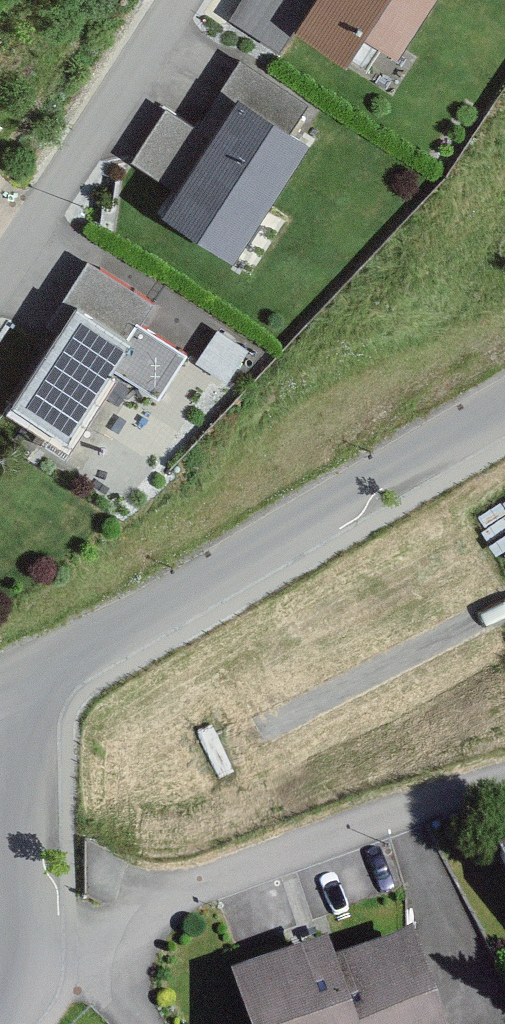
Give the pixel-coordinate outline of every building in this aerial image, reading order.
[(225,33),(280,66),(320,0),(245,0),(225,33)] [(302,39),(358,73),(372,50),(404,70),(447,0),(326,0),(302,39)] [(222,96),(241,109),(167,221),(239,269),(315,154),(296,142),(316,113),(243,65),(222,96)] [(155,312),(103,279),(19,409),(72,442),(155,312)] [(495,854),(504,873),(504,850),(495,854)] [(414,946),(335,973),(328,951),(232,984),(246,1023),(440,1023),(414,946)]
